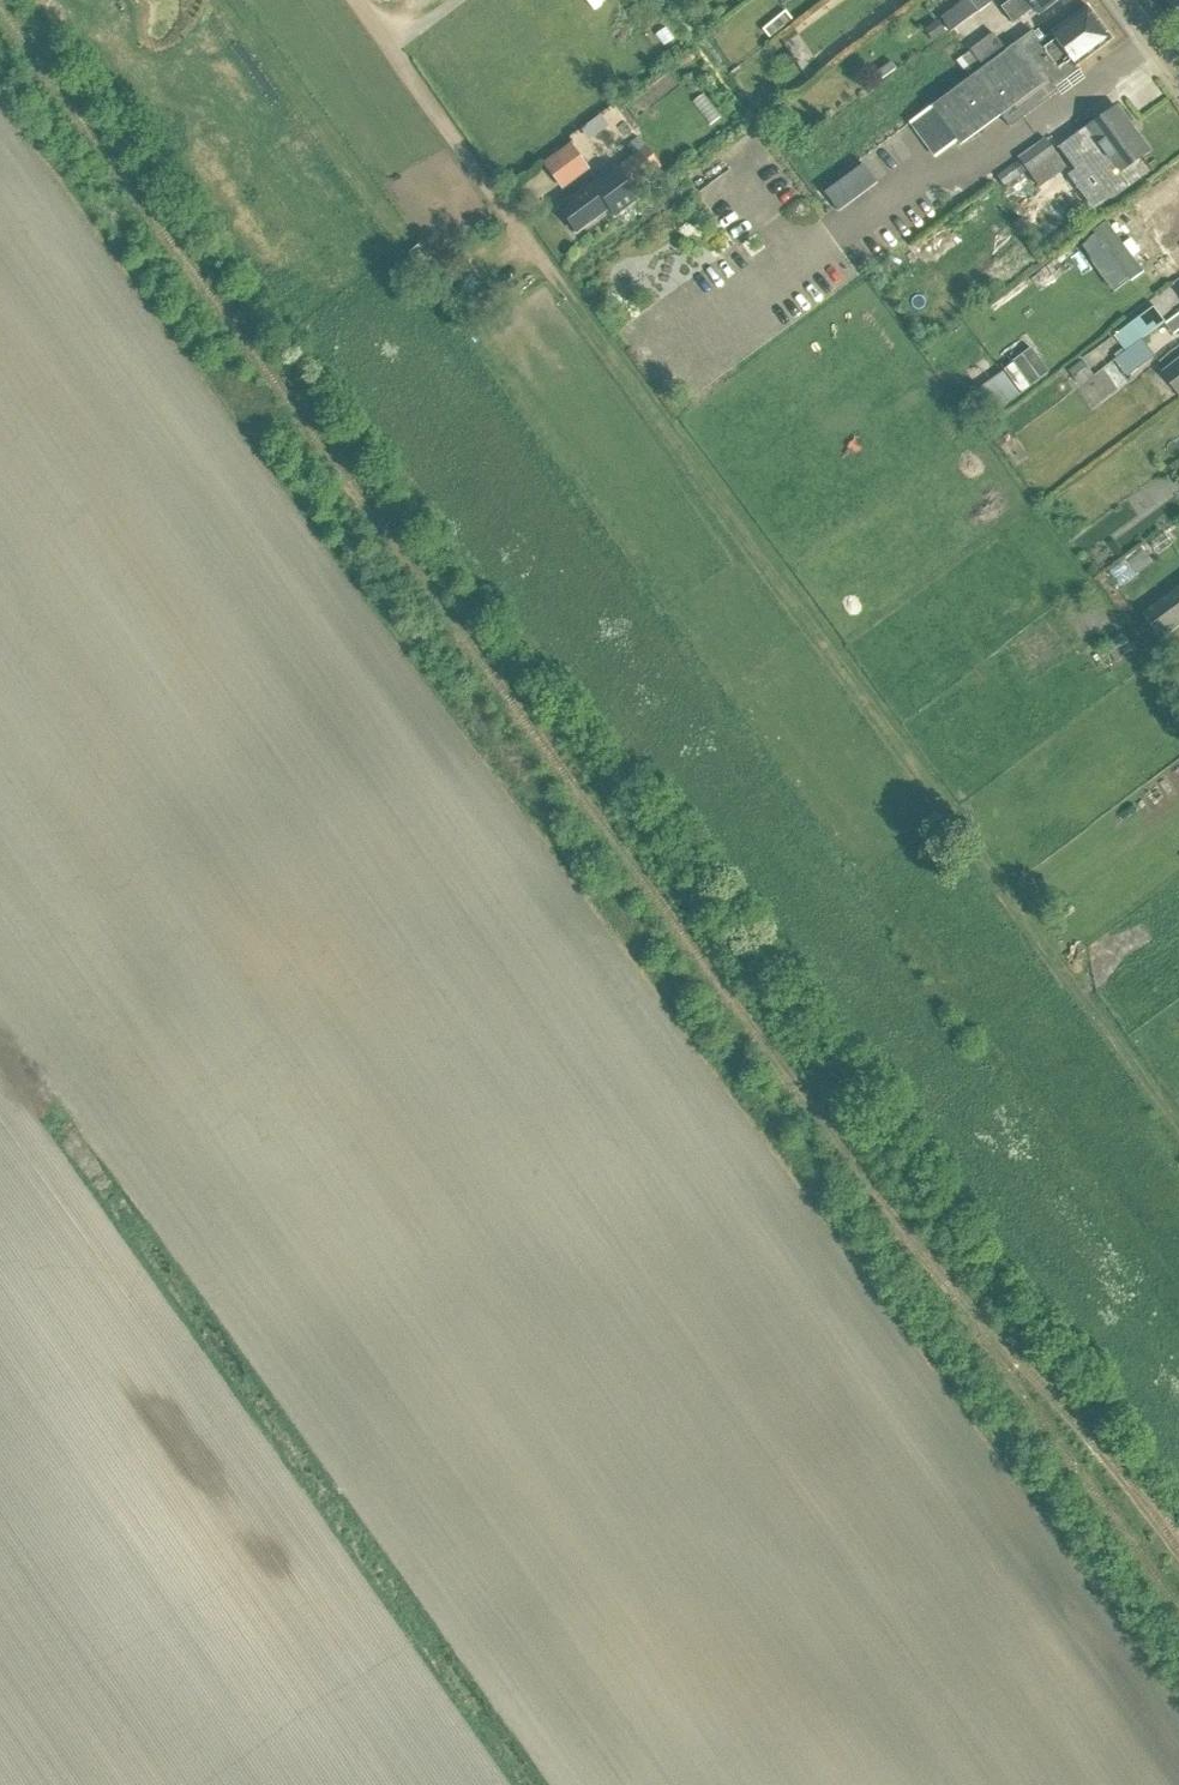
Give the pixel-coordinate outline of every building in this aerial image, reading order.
[(941,18),(951,31),(977,11),(969,0),(964,0),(941,18)] [(1001,7),(1013,23),(1033,8),(1038,14),(1057,0),(1010,0),(1001,7)] [(1111,40),(1099,24),(1100,24),(1087,6),(1039,41),(1031,30),(1004,50),(1005,51),(909,121),(934,156),(956,140),(958,144),(999,114),(1009,127),(1082,74),(1076,66),(1111,40)] [(760,30),(767,39),(790,21),(783,12),(760,30)] [(933,41),(945,31),(936,20),(924,29),(933,41)] [(979,63),(1003,46),(993,32),(969,50),(979,63)] [(777,68),(795,63),(789,44),(772,49),(777,68)] [(748,70),(761,60),(755,53),(743,63),(748,70)] [(879,80),(896,68),(891,62),(874,74),(879,80)] [(1116,106),(1073,137),(1089,158),(1100,150),(1117,174),(1149,150),(1116,106)] [(1045,138),(1017,158),(1030,175),(1057,155),(1045,138)] [(570,142),(543,163),(563,190),(590,170),(570,142)] [(660,166),(646,147),(615,170),(617,174),(600,186),(596,181),(559,208),(577,232),(610,208),(617,217),(639,201),(630,188),(660,166)] [(838,211),(877,182),(862,162),(823,191),(838,211)] [(1019,176),(1011,166),(996,176),(1004,187),(1019,176)] [(1151,196),(1163,212),(1154,219),(1178,251),(1178,250),(1178,175),(1151,196)] [(1027,215),(1019,221),(1027,232),(1035,226),(1027,215)] [(1146,272),(1134,256),(1141,251),(1132,239),(1125,244),(1110,224),(1097,234),(1132,282),(1146,272)] [(1156,306),(1116,336),(1127,351),(1144,339),(1167,321),(1156,306)] [(1167,323),(1175,334),(1178,331),(1178,314),(1167,323)] [(1157,356),(1144,339),(1127,351),(1116,360),(1128,377),(1157,356)] [(1030,348),(1011,362),(1030,386),(1049,372),(1030,348)] [(1163,372),(1178,394),(1178,360),(1163,372)] [(1080,385),(1094,374),(1084,361),(1070,371),(1080,385)] [(996,412),(1019,395),(1002,372),(979,389),(996,412)] [(1167,534),(1152,545),(1160,555),(1174,544),(1167,534)] [(1145,612),(1165,639),(1178,628),(1178,586),(1145,612)]
